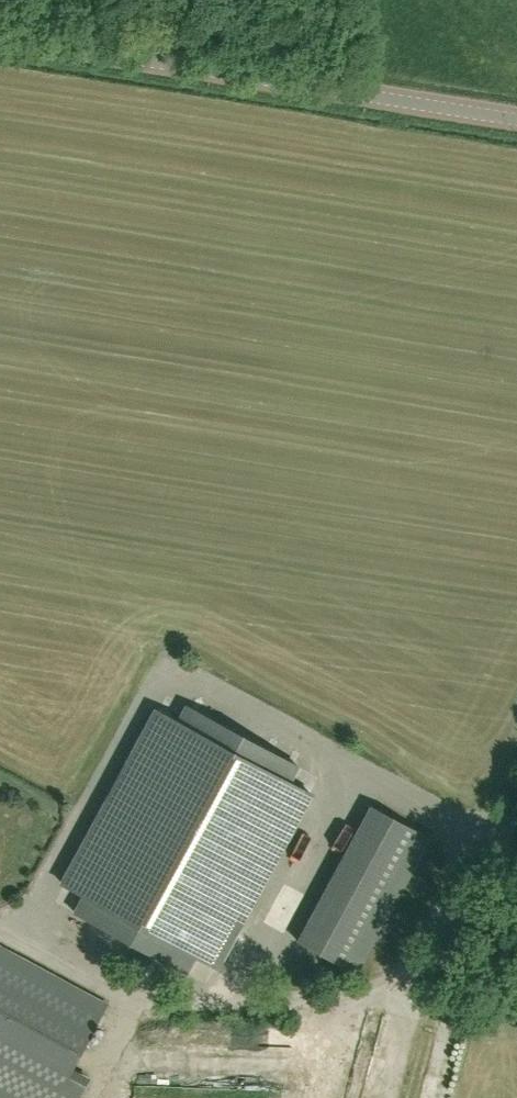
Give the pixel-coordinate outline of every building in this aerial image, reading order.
[(291,782),(299,767),(187,706),(178,721),(159,710),(64,885),(84,896),(75,913),(187,974),(196,957),(215,968),(310,793),(291,782)] [(299,943),(359,975),(432,840),(372,808),(299,943)] [(108,1005),(0,947),(0,1097),(79,1097),(88,1080),(72,1070),(108,1005)]
